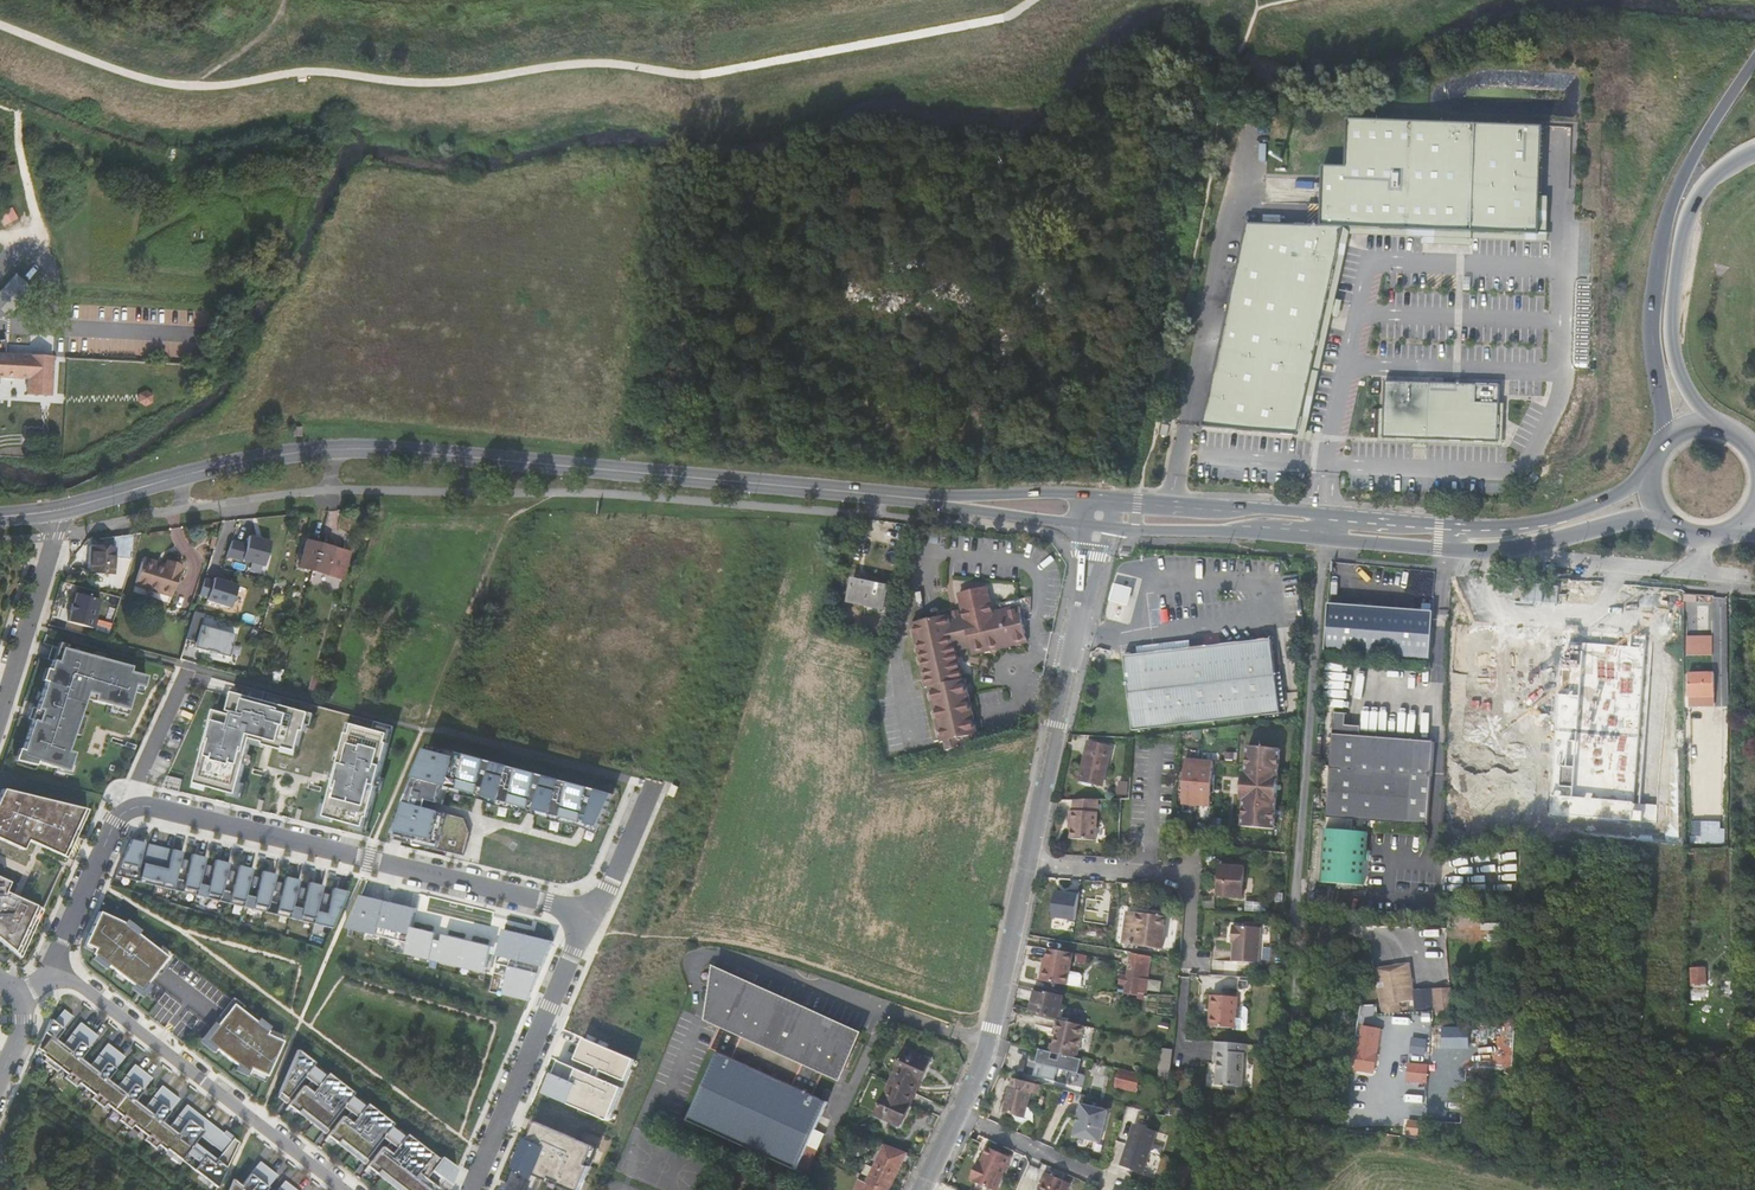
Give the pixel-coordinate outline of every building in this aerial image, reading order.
[(1541,197),(1543,126),(1348,119),(1346,166),(1324,166),(1321,226),(1345,227),(1461,231),(1540,234),(1541,197)] [(1540,234),(1461,231),(1345,227),(1299,436),(1298,436),(1297,439),(1312,442),(1315,432),(1308,430),(1330,328),(1333,317),(1339,318),(1343,301),(1337,300),(1348,246),(1351,235),(1423,237),(1423,244),(1460,246),(1473,246),(1473,239),(1548,242),(1549,233),(1547,233),(1548,197),(1541,197),(1540,234)] [(1321,226),(1247,223),(1203,427),(1298,436),(1299,436),(1345,227),(1321,226)] [(1,275),(0,277),(0,305),(8,286),(20,290),(22,283),(1,275)] [(0,305),(0,313),(9,317),(20,290),(8,286),(0,305)] [(32,378),(31,393),(55,395),(58,356),(8,352),(10,337),(0,339),(0,374),(32,378)] [(1501,403),(1501,386),(1386,381),(1385,399),(1383,438),(1499,442),(1501,403)] [(1383,438),(1385,399),(1381,399),(1379,442),(1413,444),(1413,449),(1428,449),(1428,444),(1500,447),(1503,447),(1505,403),(1501,403),(1499,442),(1383,438)] [(226,557),(264,567),(271,543),(249,537),(246,546),(232,542),(226,557)] [(312,572),(320,545),(309,542),(302,569),(312,572)] [(351,553),(331,548),(320,545),(312,572),(324,575),(344,580),(351,553)] [(112,575),(114,549),(92,548),(90,571),(102,571),(102,574),(112,575)] [(155,567),(156,564),(142,560),(134,585),(157,592),(156,594),(170,599),(180,569),(166,564),(164,570),(155,567)] [(230,609),(237,586),(214,579),(213,582),(204,579),(199,596),(208,599),(207,601),(230,609)] [(885,610),(890,589),(856,581),(851,602),(885,610)] [(1135,589),(1116,583),(1111,601),(1130,606),(1135,589)] [(971,650),(1028,638),(1020,602),(992,608),(991,606),(986,584),(958,590),(963,612),(964,616),(960,616),(959,611),(953,612),(955,617),(950,618),(949,615),(912,624),(927,688),(929,688),(942,743),(946,742),(947,751),(972,745),(971,737),(977,735),(965,679),(963,679),(955,646),(969,643),(971,650)] [(1684,604),(1707,605),(1707,594),(1684,592),(1684,604)] [(102,602),(78,595),(75,606),(73,605),(71,613),(73,613),(70,624),(95,630),(102,602)] [(1365,653),(1368,608),(1330,605),(1326,650),(1365,653)] [(1431,658),(1434,613),(1368,608),(1365,653),(1431,658)] [(229,654),(234,634),(206,626),(203,638),(207,639),(205,648),(229,654)] [(1563,632),(1563,641),(1631,646),(1632,638),(1563,632)] [(1684,636),(1684,656),(1713,655),(1713,636),(1684,636)] [(1272,638),(1125,654),(1133,728),(1281,712),(1272,638)] [(1548,814),(1641,821),(1642,810),(1632,810),(1647,639),(1632,638),(1631,646),(1563,641),(1548,814)] [(130,669),(56,647),(37,710),(32,709),(29,720),(32,722),(21,758),(69,772),(74,754),(69,752),(86,694),(94,696),(93,701),(127,711),(134,686),(142,689),(146,677),(129,672),(130,669)] [(1714,675),(1688,675),(1688,697),(1714,697),(1714,675)] [(215,712),(196,785),(237,796),(251,745),(252,740),(274,746),(273,749),(285,752),(286,749),(298,753),(304,733),(306,733),(311,715),(283,707),(285,698),(237,685),(229,715),(215,712)] [(1688,705),(1714,705),(1714,697),(1688,697),(1688,705)] [(1347,714),(1335,713),(1326,816),(1425,824),(1432,742),(1360,737),(1361,727),(1347,726),(1347,714)] [(334,785),(325,818),(365,829),(370,808),(372,809),(394,727),(353,716),(337,776),(343,777),(341,787),(334,785)] [(1033,728),(1035,720),(1026,719),(1024,726),(1033,728)] [(1111,745),(1090,740),(1081,779),(1101,784),(1111,745)] [(1260,826),(1264,746),(1249,745),(1247,772),(1243,772),(1240,798),(1244,798),(1242,825),(1260,826)] [(442,800),(446,787),(453,789),(452,793),(455,794),(456,790),(464,792),(462,797),(466,798),(467,793),(485,798),(484,801),(489,804),(491,800),(500,802),(499,808),(502,808),(504,803),(511,805),(509,810),(513,810),(514,806),(529,810),(528,814),(540,818),(542,813),(552,816),(550,821),(554,822),(555,817),(562,819),(561,824),(565,824),(566,820),(581,824),(580,827),(590,831),(592,827),(600,829),(614,795),(431,746),(396,830),(407,835),(404,842),(408,843),(409,839),(426,843),(425,847),(429,848),(430,844),(462,852),(465,838),(443,832),(445,825),(437,823),(439,813),(432,812),(434,803),(445,806),(446,801),(442,800)] [(1274,828),(1281,748),(1264,746),(1260,826),(1274,828)] [(1214,759),(1186,757),(1185,774),(1182,774),(1181,784),(1184,784),(1183,802),(1210,804),(1211,787),(1215,787),(1216,777),(1213,777),(1214,759)] [(1127,780),(1119,779),(1118,792),(1126,793),(1127,780)] [(0,791),(0,839),(22,849),(26,839),(35,843),(38,838),(44,841),(52,845),(60,829),(74,836),(87,808),(2,788),(0,791)] [(1094,839),(1097,798),(1072,798),(1072,809),(1069,809),(1068,821),(1070,821),(1070,827),(1070,838),(1094,839)] [(1693,820),(1692,835),(1721,836),(1721,820),(1693,820)] [(1368,831),(1326,828),(1321,881),(1363,885),(1368,831)] [(38,838),(35,843),(65,857),(74,836),(60,829),(52,845),(44,841),(38,838)] [(176,879),(182,853),(149,845),(145,860),(169,866),(168,870),(140,863),(145,844),(131,840),(115,877),(120,878),(122,873),(138,877),(137,882),(141,883),(142,878),(156,882),(155,886),(159,887),(160,883),(174,886),(173,890),(173,891),(176,879)] [(199,884),(206,858),(192,855),(190,862),(184,860),(182,869),(188,871),(186,881),(176,879),(173,891),(196,896),(199,884)] [(223,890),(229,864),(215,861),(214,867),(208,866),(205,875),(212,877),(209,887),(199,884),(196,896),(220,902),(223,890)] [(1246,864),(1221,862),(1220,874),(1220,885),(1219,894),(1244,895),(1246,864)] [(246,896),(252,870),(239,866),(237,873),(231,872),(229,881),(235,882),(233,892),(223,890),(220,902),(243,907),(246,896)] [(270,901),(276,875),(262,872),(261,879),(254,877),(252,886),(258,888),(256,898),(246,896),(243,907),(267,913),(270,901)] [(293,907),(299,881),(286,878),(284,884),(278,883),(276,892),(282,893),(279,904),(270,901),(267,913),(290,919),(293,907)] [(0,879),(0,940),(20,956),(41,909),(17,898),(15,904),(9,901),(12,895),(2,891),(7,882),(0,879)] [(316,912),(323,886),(309,883),(307,890),(301,888),(299,898),(305,899),(303,909),(293,907),(290,919),(313,924),(316,912)] [(332,929),(348,893),(333,889),(331,896),(325,894),(322,903),(329,905),(327,914),(316,912),(313,924),(332,929)] [(1077,919),(1080,892),(1056,889),(1054,917),(1077,919)] [(415,926),(419,906),(358,893),(350,929),(367,932),(365,944),(493,972),(499,945),(500,945),(503,928),(466,920),(463,937),(442,932),(415,926)] [(17,898),(12,895),(9,901),(15,904),(17,898)] [(1052,916),(1036,912),(1033,929),(1049,932),(1052,916)] [(1167,915),(1139,912),(1139,916),(1128,915),(1125,942),(1163,947),(1167,915)] [(123,924),(121,923),(99,913),(84,945),(95,950),(93,954),(92,955),(94,957),(107,967),(135,988),(142,980),(147,984),(167,958),(137,935),(123,924)] [(1240,925),(1212,923),(1211,935),(1213,935),(1211,958),(1238,960),(1240,925)] [(505,928),(491,992),(536,1002),(550,938),(505,928)] [(1072,952),(1048,948),(1045,965),(1044,965),(1041,980),(1067,984),(1072,952)] [(1146,986),(1151,954),(1133,951),(1130,975),(1129,984),(1128,992),(1139,994),(1140,991),(1140,985),(1146,986)] [(1452,986),(1414,988),(1412,963),(1377,965),(1380,1013),(1454,1009),(1452,986)] [(1706,987),(1705,969),(1692,969),(1692,987),(1706,987)] [(731,981),(732,977),(717,971),(710,1003),(716,1006),(709,1022),(721,1027),(711,1049),(718,1053),(688,1119),(798,1170),(828,1104),(814,1097),(824,1075),(838,1082),(860,1037),(731,981)] [(1129,984),(1130,975),(1123,974),(1122,983),(1129,984)] [(1031,1012),(1036,989),(1032,988),(1028,1011),(1031,1012)] [(1062,994),(1036,989),(1031,1012),(1054,1018),(1057,1018),(1062,994)] [(1216,1006),(1217,994),(1190,993),(1189,1024),(1215,1026),(1222,1026),(1224,1024),(1225,1011),(1223,1009),(1216,1008),(1216,1006)] [(266,1035),(268,1032),(256,1023),(233,1005),(222,1019),(225,1022),(220,1028),(217,1026),(205,1042),(237,1066),(249,1076),(251,1070),(267,1077),(283,1042),(266,1035)] [(73,1018),(63,1011),(54,1023),(51,1020),(38,1049),(45,1054),(43,1056),(46,1059),(50,1062),(47,1066),(57,1073),(60,1069),(67,1075),(70,1077),(67,1080),(75,1086),(78,1083),(80,1085),(94,1096),(97,1098),(94,1101),(102,1107),(104,1104),(107,1106),(122,1118),(125,1119),(122,1123),(129,1128),(132,1125),(134,1127),(148,1137),(150,1139),(148,1143),(155,1148),(157,1144),(160,1146),(167,1152),(168,1150),(182,1160),(184,1162),(212,1184),(215,1186),(218,1188),(240,1143),(234,1139),(223,1154),(217,1161),(215,1165),(204,1157),(200,1163),(197,1161),(199,1157),(190,1151),(195,1144),(201,1137),(214,1147),(224,1134),(187,1106),(170,1128),(162,1122),(180,1100),(162,1086),(145,1109),(135,1101),(153,1079),(135,1065),(117,1088),(108,1081),(125,1058),(107,1044),(90,1067),(80,1059),(98,1037),(80,1023),(63,1046),(56,1040),(73,1018)] [(1057,1018),(1054,1018),(1052,1028),(1055,1028),(1054,1034),(1051,1044),(1078,1050),(1084,1025),(1057,1018)] [(1361,1024),(1356,1070),(1377,1073),(1383,1027),(1361,1024)] [(1426,1055),(1429,1038),(1413,1035),(1410,1052),(1426,1055)] [(627,1078),(635,1058),(586,1039),(578,1059),(606,1070),(627,1078)] [(1223,1042),(1196,1040),(1195,1049),(1198,1050),(1195,1083),(1219,1085),(1222,1050),(1223,1042)] [(1051,1044),(1048,1043),(1047,1050),(1076,1057),(1078,1050),(1051,1044)] [(1176,1047),(1165,1044),(1161,1077),(1172,1080),(1176,1047)] [(1047,1050),(1041,1049),(1038,1061),(1031,1061),(1028,1073),(1050,1078),(1053,1066),(1063,1068),(1060,1081),(1077,1085),(1080,1073),(1084,1059),(1076,1057),(1047,1050)] [(920,1071),(925,1059),(905,1050),(891,1084),(916,1095),(926,1073),(920,1071)] [(279,1093),(286,1099),(314,1063),(297,1051),(279,1093)] [(1022,1058),(1016,1057),(1013,1069),(1019,1071),(1022,1058)] [(926,1073),(931,1061),(925,1059),(920,1071),(926,1073)] [(1408,1081),(1429,1082),(1430,1060),(1409,1059),(1408,1081)] [(547,1094),(611,1119),(624,1085),(560,1060),(547,1094)] [(1119,1068),(1116,1087),(1137,1090),(1140,1071),(1119,1068)] [(353,1094),(327,1074),(319,1084),(323,1086),(315,1096),(312,1093),(304,1087),(289,1106),(291,1108),(305,1119),(307,1115),(326,1130),(353,1094)] [(1060,1081),(1050,1078),(1048,1085),(1059,1087),(1060,1081)] [(319,1084),(312,1093),(315,1096),(323,1086),(319,1084)] [(907,1115),(916,1095),(891,1084),(877,1115),(896,1125),(902,1113),(907,1115)] [(1032,1091),(1011,1086),(1005,1110),(1026,1116),(1032,1091)] [(286,1099),(279,1093),(277,1098),(285,1104),(288,1101),(286,1099)] [(1082,1116),(1077,1135),(1103,1142),(1111,1110),(1085,1103),(1082,1116)] [(393,1124),(367,1104),(359,1115),(362,1117),(355,1126),(352,1124),(343,1117),(328,1137),(330,1139),(344,1149),(347,1146),(365,1160),(393,1124)] [(902,1127),(907,1115),(902,1113),(896,1125),(902,1127)] [(307,1115),(305,1119),(325,1135),(328,1131),(326,1130),(307,1115)] [(359,1115),(352,1124),(355,1126),(362,1117),(359,1115)] [(536,1177),(574,1189),(583,1189),(599,1145),(533,1122),(516,1169),(536,1176),(536,1177)] [(844,1129),(846,1123),(842,1122),(838,1132),(842,1133),(844,1129)] [(1152,1152),(1159,1131),(1136,1123),(1129,1144),(1152,1152)] [(224,1134),(214,1147),(223,1154),(234,1139),(235,1138),(226,1131),(224,1134)] [(418,1174),(432,1155),(406,1135),(398,1145),(401,1148),(394,1157),(391,1155),(383,1148),(367,1168),(370,1169),(384,1180),(387,1176),(404,1189),(439,1189),(418,1174)] [(217,1161),(195,1144),(190,1151),(199,1157),(197,1161),(200,1163),(204,1157),(215,1165),(217,1161)] [(1152,1152),(1129,1144),(1122,1164),(1145,1172),(1152,1152)] [(398,1145),(391,1155),(394,1157),(401,1148),(398,1145)] [(980,1165),(978,1163),(971,1177),(998,1189),(1013,1156),(989,1145),(983,1160),(980,1165)] [(347,1146),(344,1149),(365,1165),(367,1162),(365,1160),(347,1146)] [(911,1155),(888,1146),(869,1183),(883,1189),(894,1189),(911,1155)] [(433,1161),(427,1169),(450,1186),(457,1170),(441,1158),(437,1164),(433,1161)] [(260,1162),(242,1186),(234,1180),(229,1189),(267,1189),(278,1176),(260,1162)] [(1046,1172),(1042,1181),(1043,1182),(1040,1189),(1068,1189),(1072,1183),(1046,1172)] [(384,1180),(396,1189),(404,1189),(387,1176),(384,1180)] [(869,1183),(863,1180),(858,1189),(883,1189),(869,1183)] [(286,1181),(279,1189),(297,1189),(286,1181)]
